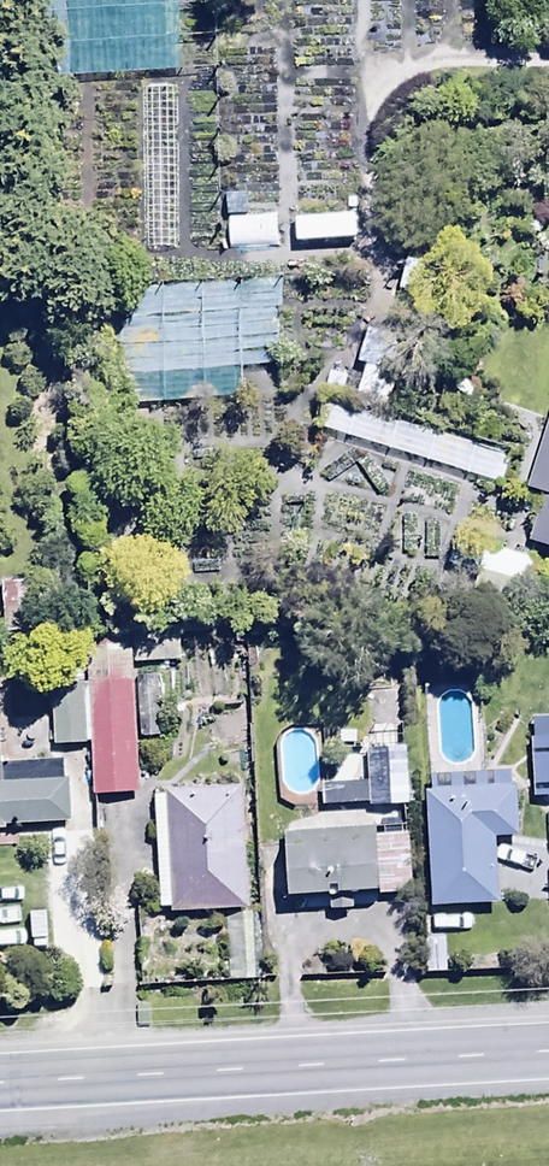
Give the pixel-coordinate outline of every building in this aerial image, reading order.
[(67,77),(176,72),(173,0),(63,0),(67,77)] [(175,86),(142,87),(145,250),(178,250),(175,86)] [(224,219),(226,252),(279,249),(277,216),(224,219)] [(277,368),(273,283),(94,291),(98,371),(122,370),(124,405),(238,400),(237,370),(277,368)] [(324,397),(314,427),(485,482),(495,452),(324,397)] [(525,487),(537,490),(522,539),(548,547),(548,404),(525,487)] [(127,644),(128,664),(177,662),(176,635),(127,637),(127,644)] [(128,664),(127,644),(83,646),(85,682),(87,741),(90,795),(134,793),(128,664)] [(87,741),(85,682),(45,683),(48,743),(87,741)] [(157,687),(135,688),(136,737),(158,736),(157,687)] [(525,739),(527,798),(548,797),(548,717),(528,717),(529,739),(525,739)] [(362,783),(362,803),(406,804),(407,762),(402,762),(402,746),(362,746),(362,783)] [(362,803),(362,783),(356,783),(356,756),(335,756),(335,781),(324,781),(323,802),(362,803)] [(3,829),(3,826),(58,823),(59,834),(90,832),(88,781),(59,782),(58,761),(0,764),(0,829),(3,829)] [(427,789),(419,789),(425,908),(492,904),(488,837),(513,835),(510,786),(507,786),(507,773),(427,777),(427,789)] [(152,907),(174,909),(242,907),(238,788),(149,791),(152,907)] [(369,887),(366,828),(277,833),(280,891),(369,887)] [(404,835),(372,836),(373,894),(406,894),(404,835)] [(250,912),(232,913),(235,982),(253,981),(250,912)]
